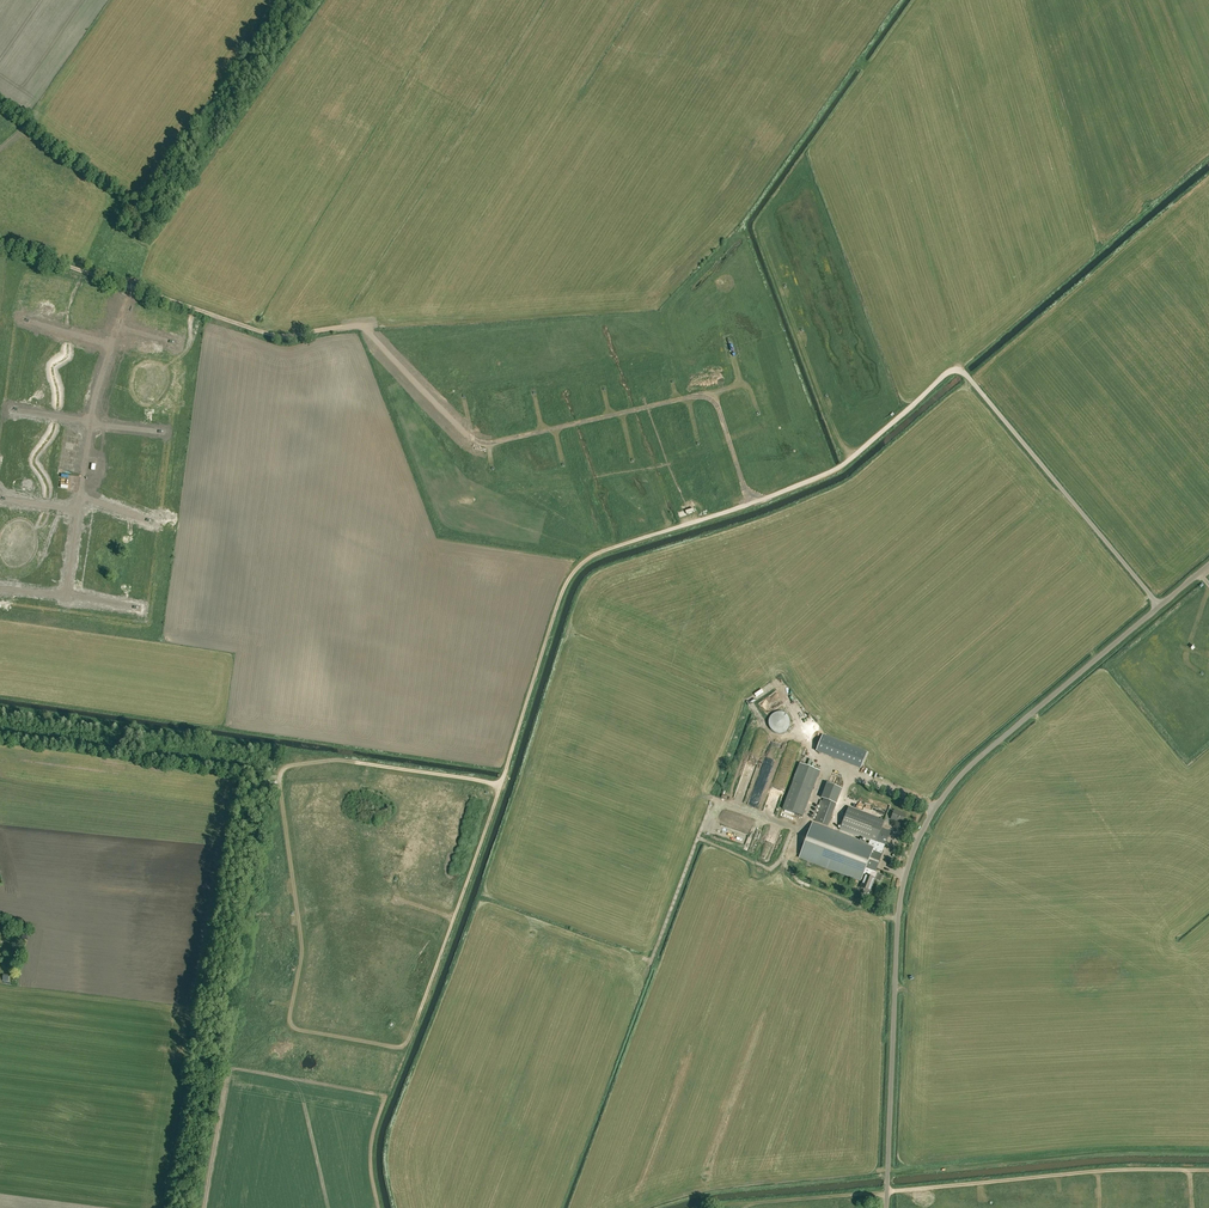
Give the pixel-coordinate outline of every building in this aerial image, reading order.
[(770,716),(769,719),(768,722),(769,726),(770,729),(773,731),(776,733),(779,733),(782,733),(785,731),(788,729),(789,726),(790,723),(789,720),(788,717),(786,715),(784,713),(781,712),(778,712),(775,713),(772,714),(770,716)] [(797,757),(800,752),(794,749),(791,754),(797,757)] [(797,814),(807,785),(813,788),(820,770),(801,763),(794,780),(783,809),(797,814)] [(827,779),(821,794),(837,800),(843,786),(827,779)] [(819,806),(821,806),(816,821),(828,826),(836,804),(824,799),(823,801),(821,800),(819,806)] [(891,831),(881,828),(884,821),(850,807),(841,830),(871,842),(870,845),(813,823),(800,857),(861,881),(866,869),(870,871),(868,876),(866,875),(861,888),(864,889),(863,890),(863,891),(864,892),(867,894),(868,893),(869,892),(870,891),(870,892),(875,879),(872,877),(874,872),(875,872),(883,851),(884,846),(885,846),(891,831)] [(891,819),(902,823),(906,815),(894,811),(891,819)] [(782,816),(796,821),(797,818),(783,812),(782,816)] [(767,849),(763,859),(770,861),(773,851),(769,850),(771,846),(766,845),(765,848),(767,849)]
